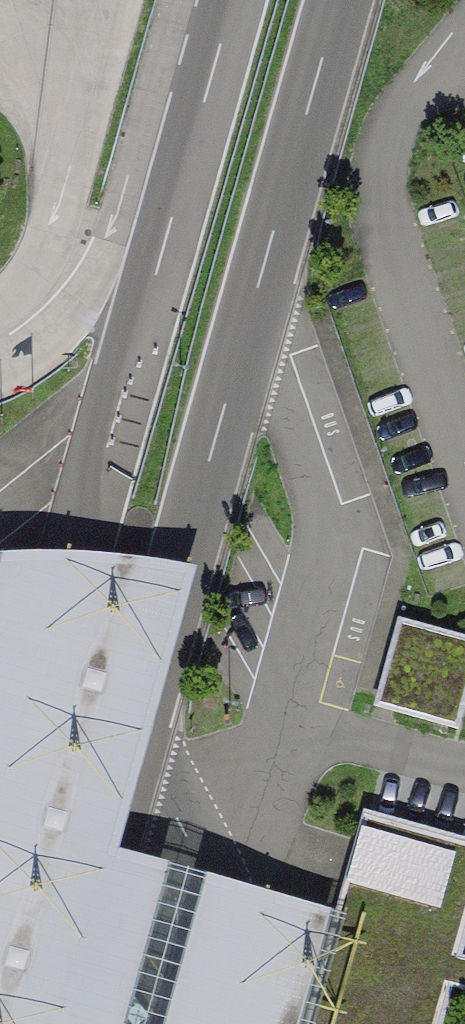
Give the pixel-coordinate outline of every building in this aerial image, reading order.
[(336,913),(120,847),(197,565),(147,556),(65,549),(0,552),(0,1023),(304,1023),(336,913)] [(399,613),(370,708),(463,735),(464,729),(464,633),(399,613)] [(367,811),(336,913),(304,1023),(441,1023),(452,986),(464,989),(464,954),(463,954),(464,946),(464,839),(367,811)]
